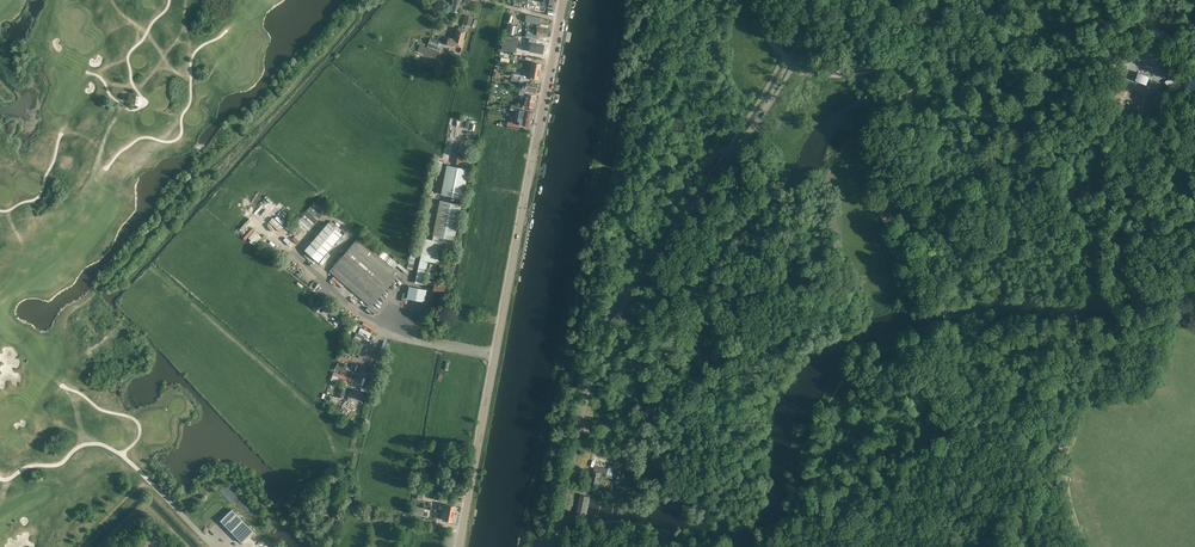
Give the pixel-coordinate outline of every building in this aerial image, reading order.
[(451,4),(447,3),(445,8),(450,9),(449,10),(450,10),(449,12),(453,13),(454,11),(459,13),(462,0),(452,0),(451,4)] [(470,27),(473,17),(465,15),(462,24),(470,27)] [(539,25),(541,18),(526,15),(524,21),(539,25)] [(508,31),(517,32),(518,25),(509,24),(508,31)] [(466,30),(462,29),(463,27),(459,26),(459,28),(457,28),(454,39),(448,37),(446,44),(461,48),(466,30)] [(547,30),(537,28),(536,35),(546,36),(547,30)] [(516,53),(518,38),(504,35),(501,50),(516,53)] [(430,38),(429,40),(428,39),(427,43),(428,43),(429,44),(429,45),(439,49),(442,44),(430,38)] [(536,41),(531,40),(530,43),(533,44),(531,52),(542,54),(544,46),(535,44),(536,41)] [(439,52),(419,45),(417,51),(437,58),(439,52)] [(541,64),(531,62),(530,70),(540,71),(541,64)] [(1135,68),(1135,82),(1140,82),(1140,86),(1147,86),(1147,83),(1151,83),(1151,68),(1135,68)] [(540,71),(530,70),(528,77),(538,79),(540,71)] [(528,82),(528,79),(523,78),(524,74),(514,72),(513,77),(512,76),(511,81),(523,83),(523,85),(525,86),(525,89),(526,89),(525,90),(534,92),(534,90),(536,91),(537,83),(528,82)] [(1178,78),(1166,81),(1165,83),(1172,92),(1173,92),(1181,90),(1182,89),(1179,79),(1178,78)] [(534,92),(525,90),(519,89),(519,92),(523,93),(522,95),(526,96),(525,100),(535,101),(536,95),(533,95),(534,92)] [(535,101),(525,100),(524,106),(523,109),(528,110),(529,107),(534,108),(535,101)] [(532,112),(522,110),(522,108),(519,107),(520,104),(517,104),(516,106),(511,105),(510,110),(514,111),(513,116),(516,116),(516,117),(521,118),(531,119),(532,112)] [(530,126),(531,119),(521,118),(521,121),(517,120),(516,123),(507,122),(507,123),(500,122),(499,126),(506,127),(519,130),(519,125),(530,126)] [(459,146),(457,163),(471,165),(473,158),(465,157),(467,147),(459,146)] [(468,169),(446,165),(441,195),(462,199),(468,169)] [(268,198),(257,209),(266,217),(277,206),(268,198)] [(314,224),(326,208),(315,199),(305,212),(312,218),(310,220),(314,224)] [(433,236),(432,240),(443,242),(445,243),(443,251),(453,253),(455,241),(454,240),(461,204),(440,200),(432,235),(433,236)] [(265,225),(276,235),(284,227),(274,217),(265,225)] [(307,233),(312,223),(301,217),(296,227),(307,233)] [(318,262),(328,250),(342,234),(328,222),(304,250),(318,262)] [(244,236),(254,246),(263,237),(253,227),(244,236)] [(428,261),(439,264),(443,242),(432,240),(424,238),(414,283),(423,285),(428,261)] [(370,304),(397,271),(393,268),(398,263),(382,250),(378,256),(358,240),(331,273),(370,304)] [(407,268),(413,269),(416,254),(411,252),(407,268)] [(408,271),(399,263),(397,266),(406,274),(408,271)] [(430,283),(430,287),(429,287),(427,295),(432,296),(433,292),(443,294),(445,286),(434,283),(434,284),(430,283)] [(424,302),(427,290),(409,286),(406,298),(424,302)] [(346,357),(360,362),(361,356),(347,351),(346,357)] [(337,362),(335,369),(346,372),(348,366),(337,362)] [(337,396),(343,398),(347,388),(341,386),(337,396)] [(159,426),(159,439),(168,439),(168,426),(159,426)] [(463,461),(449,458),(448,463),(452,464),(450,474),(447,473),(446,477),(460,480),(463,461)] [(607,474),(608,469),(595,466),(594,471),(593,471),(591,481),(598,483),(601,473),(607,474)] [(427,487),(429,474),(420,472),(418,485),(427,487)] [(588,496),(581,495),(577,513),(578,513),(578,517),(583,518),(584,514),(585,515),(588,496)] [(416,505),(414,514),(424,515),(425,507),(416,505)] [(455,507),(445,505),(444,512),(454,514),(455,507)] [(232,509),(220,520),(244,544),(255,533),(232,509)] [(454,514),(444,512),(442,520),(452,521),(454,514)]
